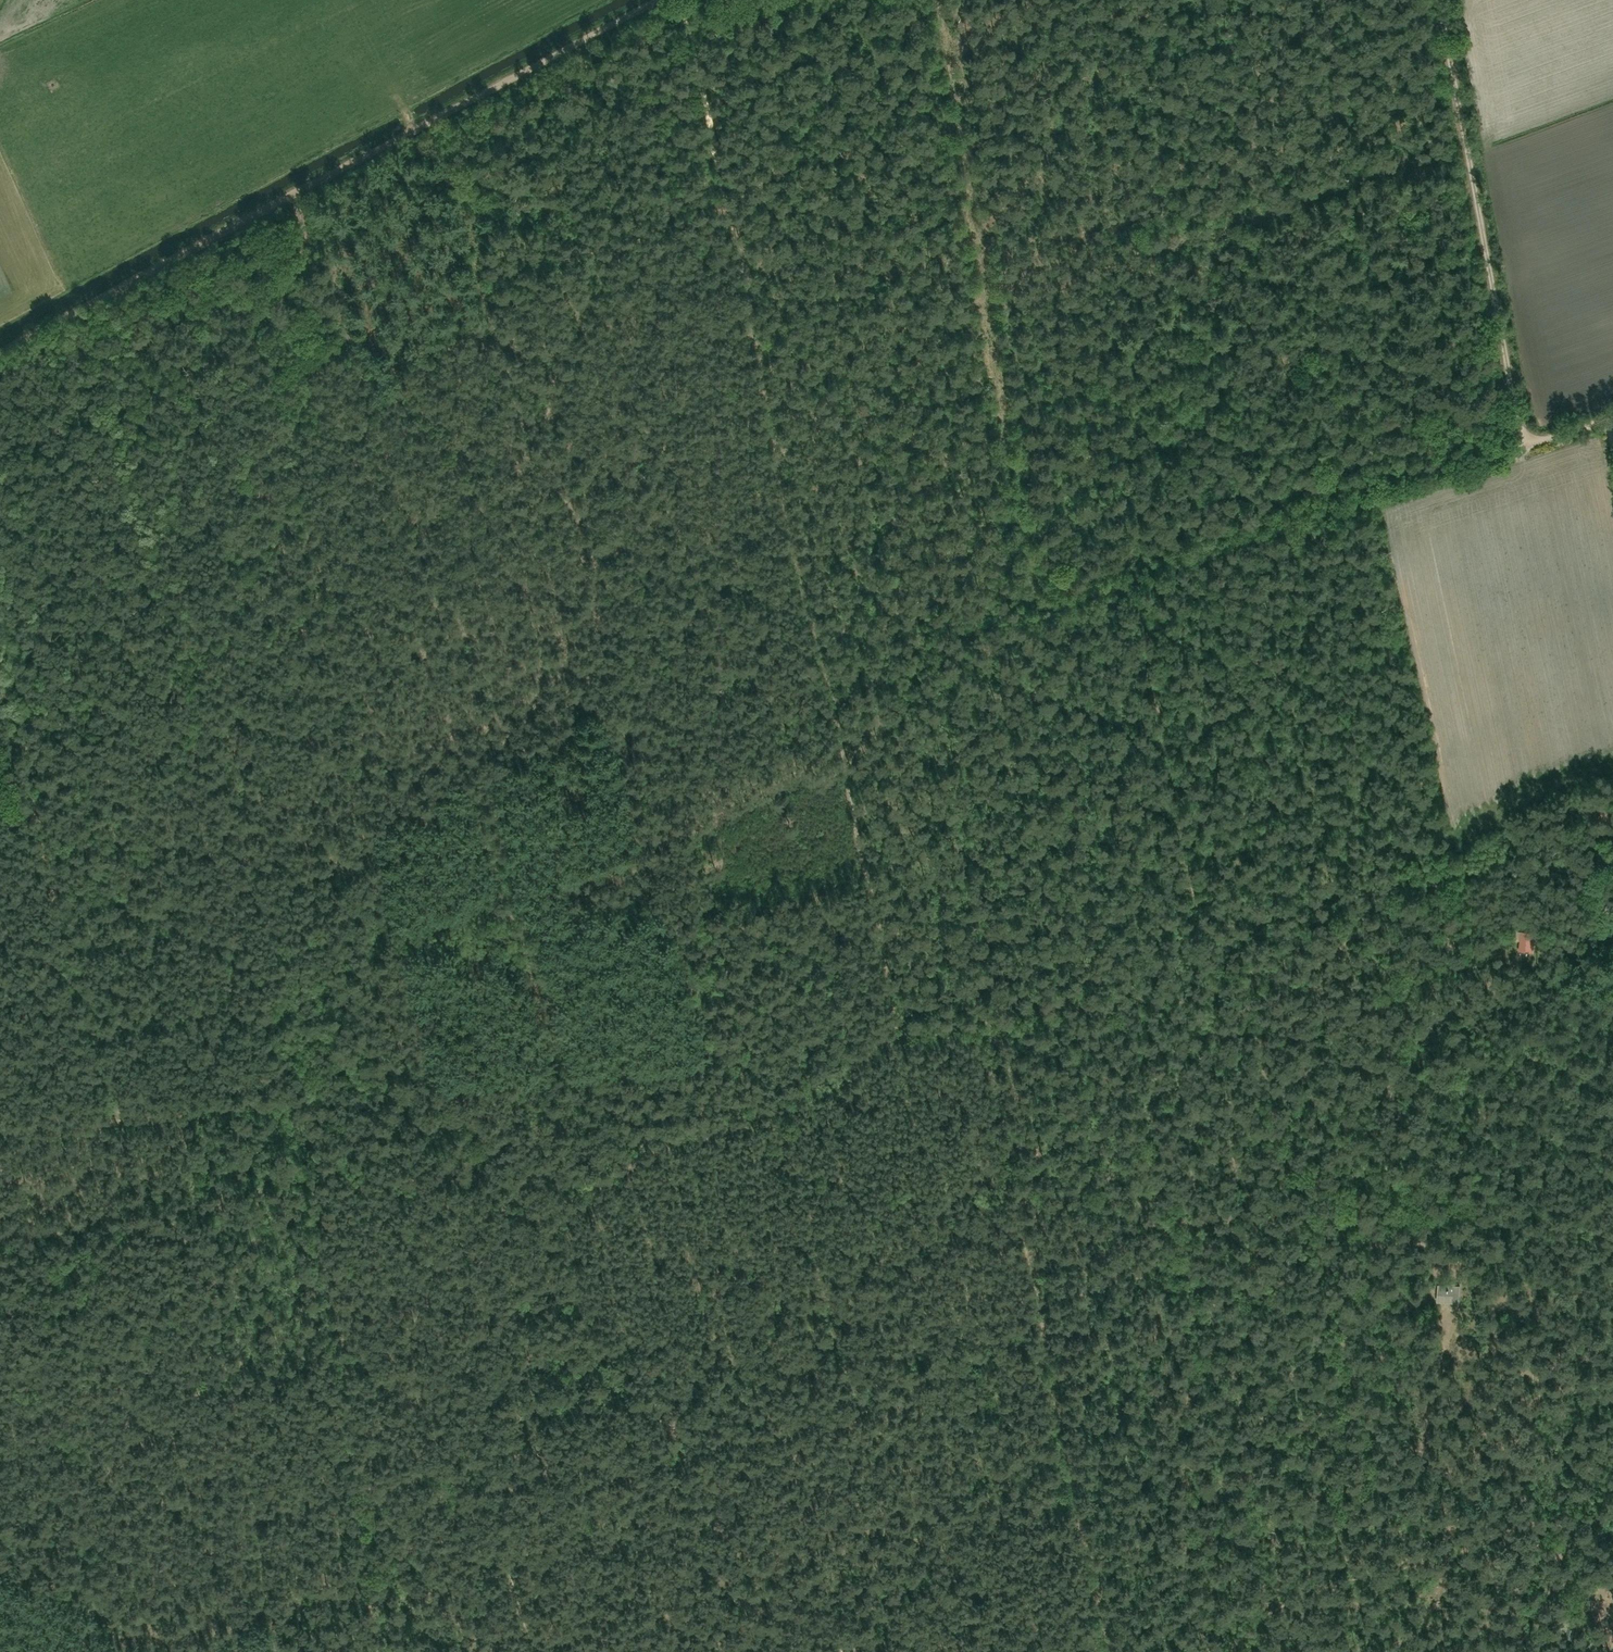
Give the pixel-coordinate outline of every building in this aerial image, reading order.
[(1612,900),(1612,897),(1608,887),(1597,892),(1603,904),(1612,900)] [(1547,940),(1548,932),(1536,931),(1535,939),(1547,940)] [(1520,932),(1518,950),(1532,951),(1534,933),(1520,932)]
